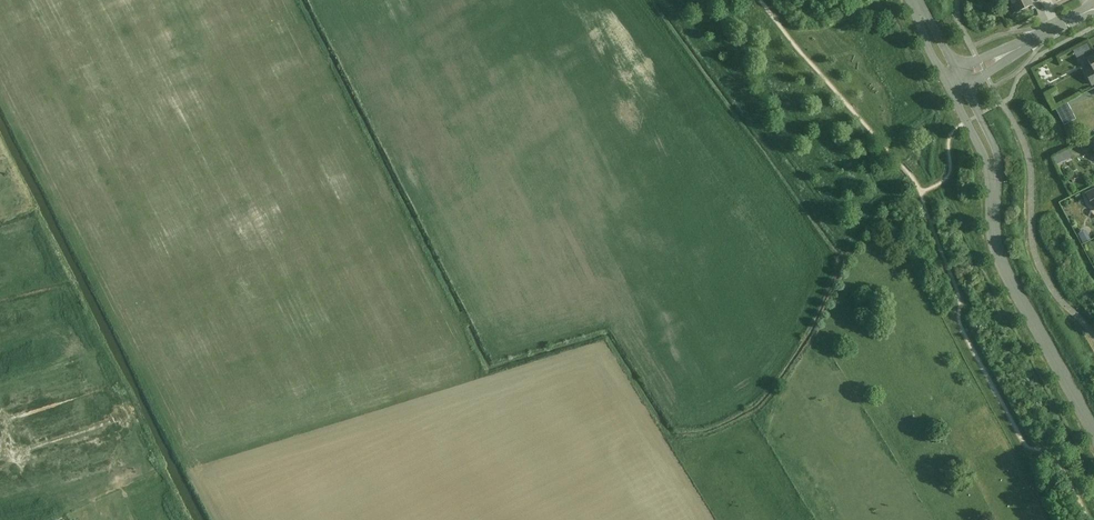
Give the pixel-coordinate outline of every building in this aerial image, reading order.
[(1012,3),(1011,4),(1015,13),(1023,9),(1032,5),(1029,0),(1010,0),(1012,3)] [(1087,59),(1092,68),(1085,71),(1092,85),(1093,84),(1093,55),(1087,59)] [(1062,105),(1055,109),(1063,126),(1071,122),(1062,105)] [(1086,194),(1093,207),(1093,206),(1093,190),(1086,194)] [(1083,232),(1078,234),(1082,244),(1087,241),(1083,232)]
